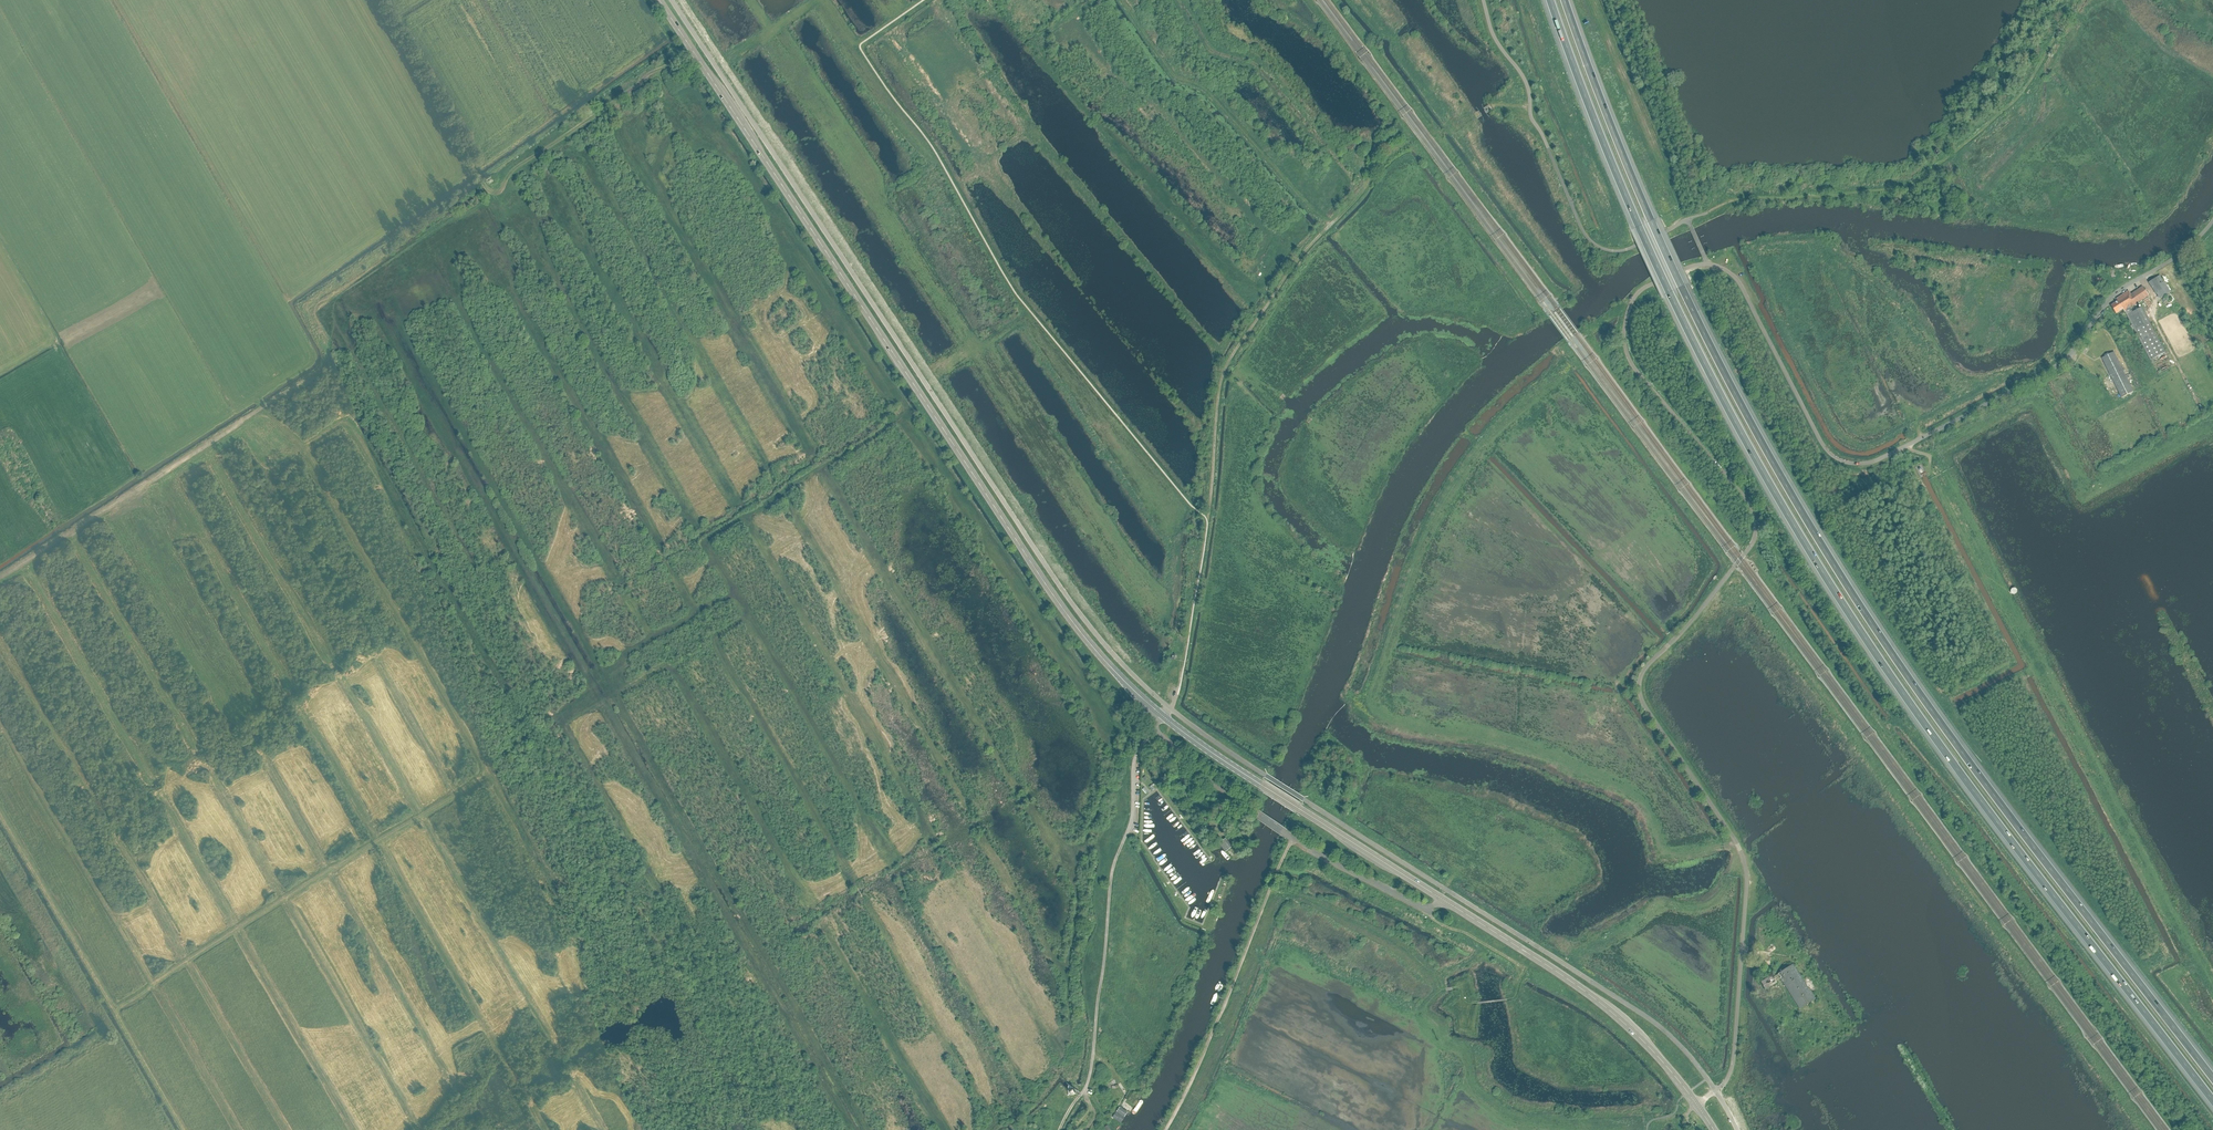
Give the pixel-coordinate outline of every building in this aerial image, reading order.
[(2164,273),(2169,280),(2172,278),(2167,271),(2164,273)] [(2160,299),(2171,292),(2159,275),(2148,283),(2160,299)] [(2132,313),(2130,309),(2149,296),(2142,286),(2131,294),(2128,291),(2116,299),(2117,301),(2111,306),(2116,314),(2123,309),(2125,312),(2127,315),(2150,360),(2165,353),(2142,307),(2132,313)] [(2133,392),(2114,352),(2102,358),(2112,379),(2114,383),(2121,398),(2133,392)] [(1229,836),(1219,844),(1225,852),(1235,845),(1229,836)] [(1773,977),(1771,975),(1761,982),(1765,989),(1776,983),(1775,982),(1780,979),(1799,1008),(1815,998),(1793,964),(1777,974),(1778,974),(1773,977)] [(1815,1009),(1819,1015),(1825,1011),(1821,1005),(1815,1009)] [(1073,1087),(1070,1087),(1067,1089),(1067,1093),(1070,1096),(1074,1095),(1076,1093),(1076,1089),(1073,1087)] [(1116,1111),(1116,1112),(1124,1117),(1127,1112),(1120,1107),(1117,1112),(1116,1111)] [(1116,1112),(1113,1116),(1113,1117),(1121,1123),(1125,1117),(1124,1117),(1116,1112)]
